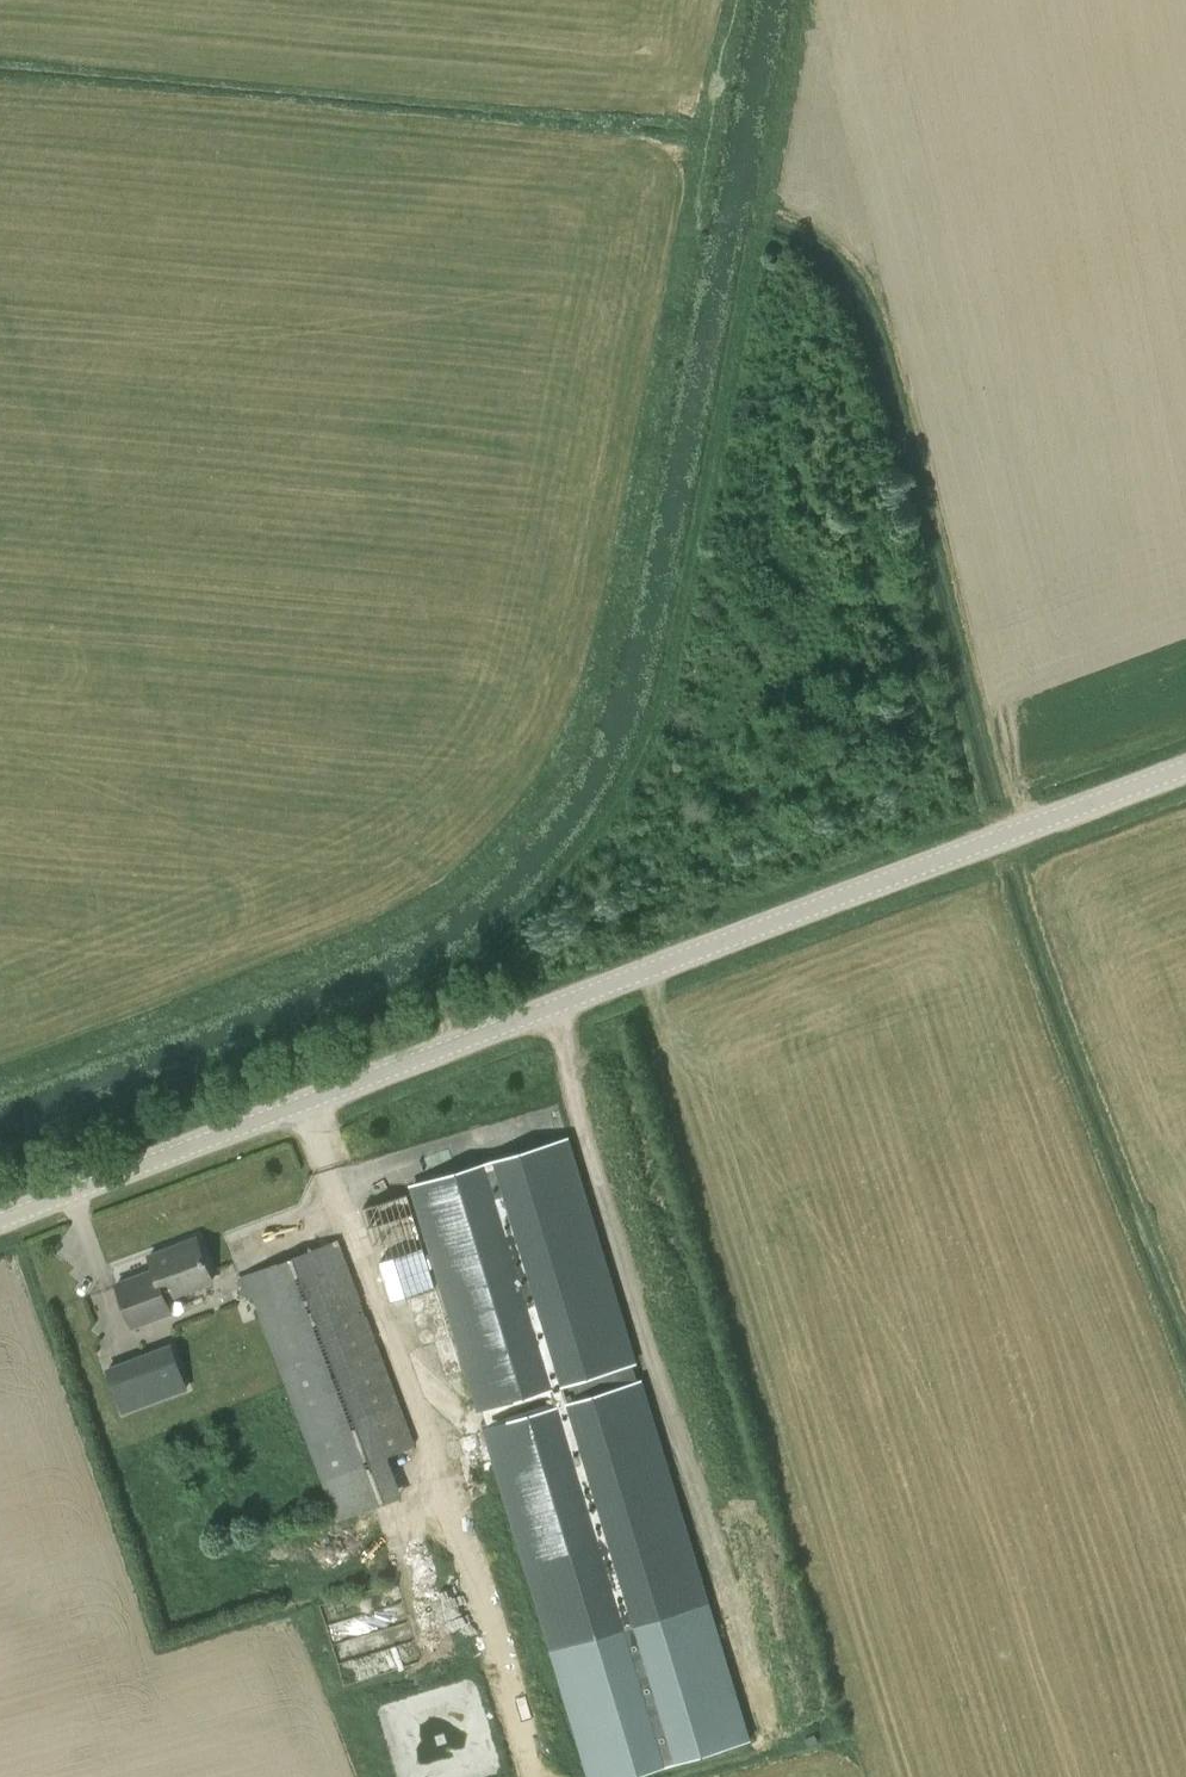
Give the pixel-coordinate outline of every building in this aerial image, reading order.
[(590,1776),(593,1776),(749,1730),(571,1139),(413,1186),(433,1254),(429,1256),(410,1192),(365,1205),(393,1298),(438,1284),(432,1265),(436,1264),(590,1776)] [(154,1270),(117,1283),(133,1327),(171,1313),(166,1298),(214,1280),(198,1238),(149,1257),(154,1270)] [(340,1238),(244,1275),(336,1522),(403,1496),(388,1456),(416,1446),(340,1238)] [(171,1343),(106,1367),(123,1414),(189,1389),(171,1343)]
